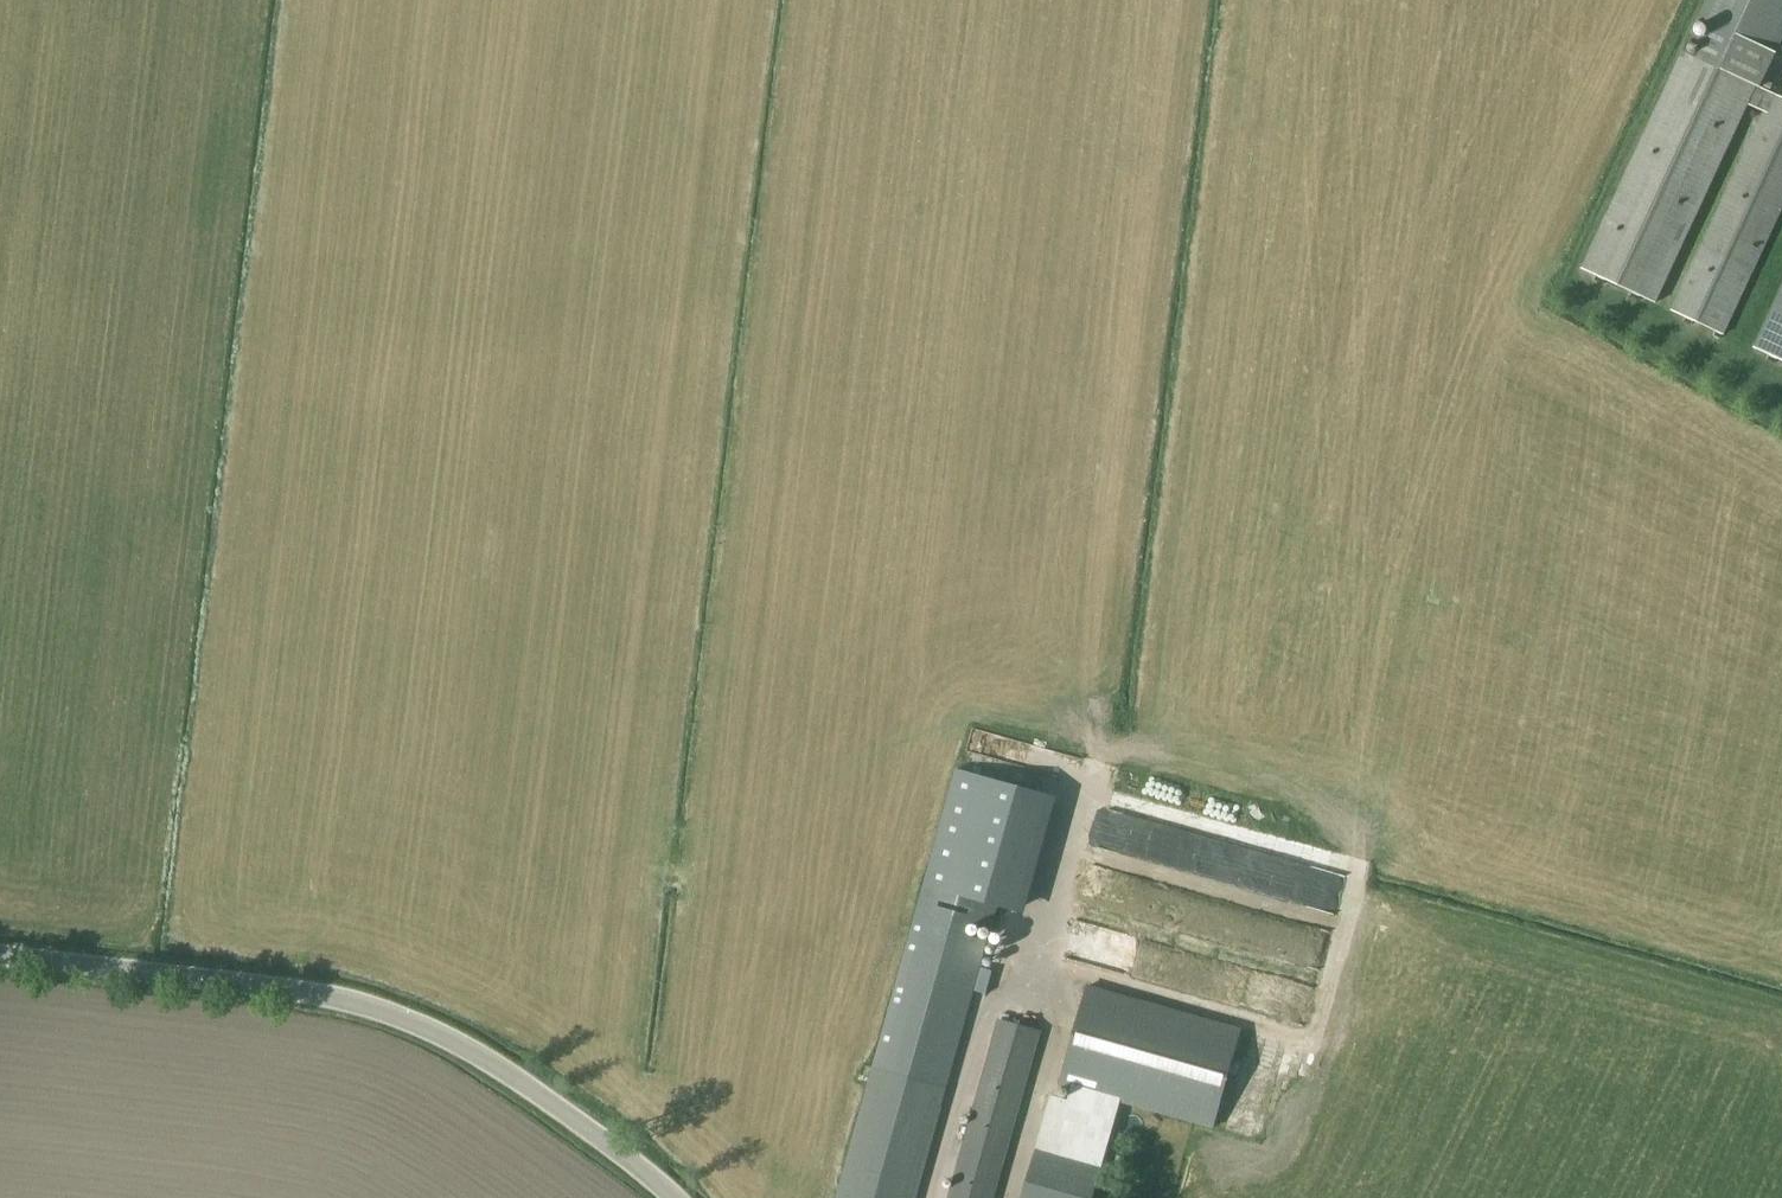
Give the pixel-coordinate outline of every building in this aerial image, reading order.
[(1780,104),(1754,94),(1781,27),(1781,0),(1700,0),(1686,35),(1709,44),(1717,44),(1669,159),(1630,142),(1612,183),(1627,189),(1630,231),(1592,234),(1617,245),(1585,247),(1579,261),(1580,276),(1657,308),(1655,313),(1717,339),(1781,183),(1781,134),(1780,104)] [(1743,353),(1778,367),(1777,370),(1781,372),(1781,260),(1743,353)] [(1039,813),(1015,950),(1045,955),(1056,892),(1068,894),(1081,820),(1039,813)] [(1100,877),(1090,911),(1157,929),(1143,981),(1221,1002),(1223,995),(1267,1007),(1278,966),(1281,967),(1294,919),(1242,905),(1240,914),(1100,877)] [(989,942),(916,921),(873,1071),(946,1092),(989,942)] [(1242,1029),(1087,985),(1059,1085),(1214,1129),(1242,1029)] [(947,1197),(995,1197),(1038,1044),(994,1034),(947,1197)] [(946,1092),(873,1071),(837,1197),(916,1197),(946,1092)]
